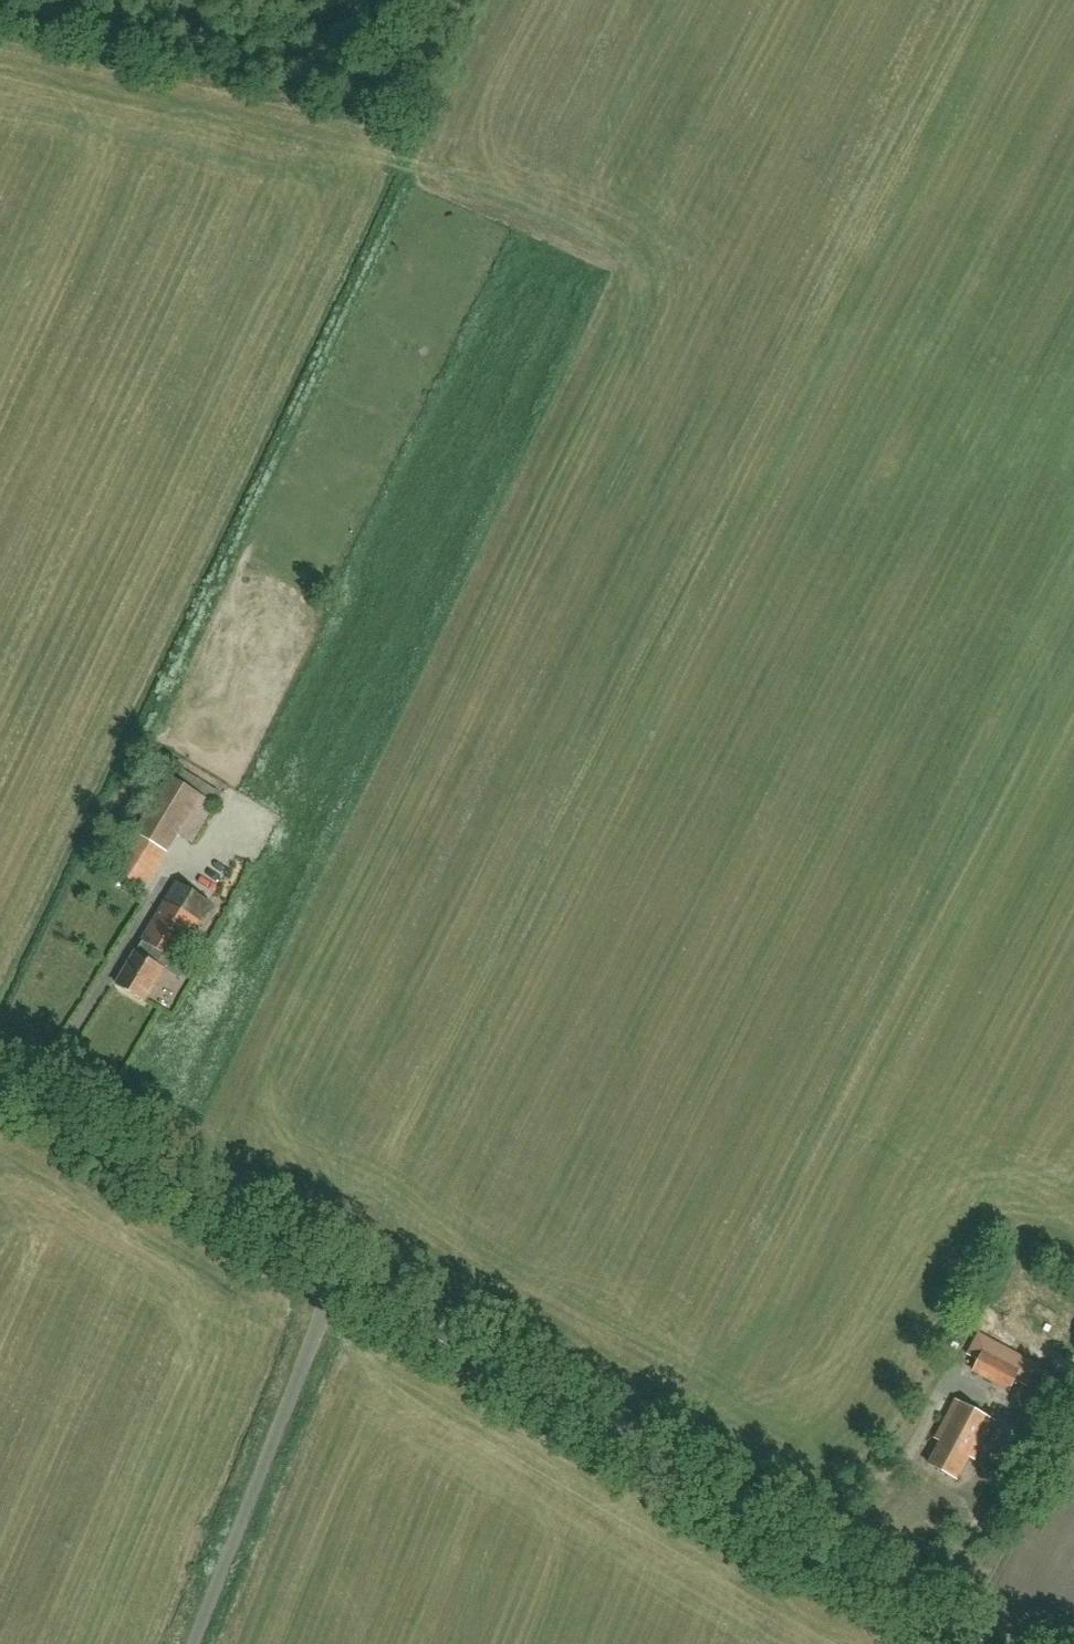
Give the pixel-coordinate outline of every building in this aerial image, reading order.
[(217,805),(221,793),(176,766),(114,869),(147,890),(179,837),(193,845),(217,805)] [(176,961),(210,902),(176,882),(142,940),(143,941),(118,984),(145,1001),(170,957),(176,961)] [(351,1232),(344,1227),(341,1232),(348,1237),(351,1232)] [(978,1361),(972,1371),(1010,1392),(1016,1381),(1027,1387),(1038,1365),(978,1333),(967,1354),(978,1361)] [(974,1459),(994,1422),(955,1401),(935,1438),(940,1441),(928,1464),(957,1479),(969,1457),(974,1459)]
